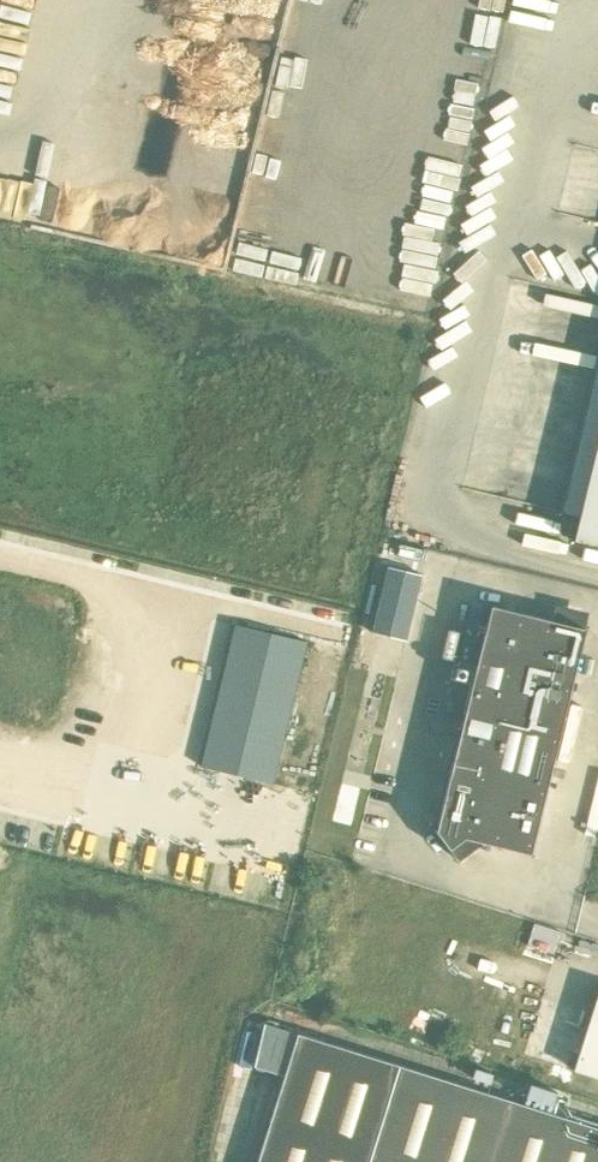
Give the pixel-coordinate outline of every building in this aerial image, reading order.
[(525,28),(514,35),(539,77),(551,70),(525,28)] [(560,515),(578,519),(573,540),(597,546),(597,352),(560,515)] [(491,605),(438,830),(451,848),(467,837),(532,852),(586,628),(491,605)] [(238,629),(204,769),(274,786),(308,646),(238,629)] [(595,999),(573,1070),(597,1077),(597,1000),(595,999)] [(257,1161),(597,1161),(597,1127),(267,1022),(255,1065),(285,1075),(257,1161)]
